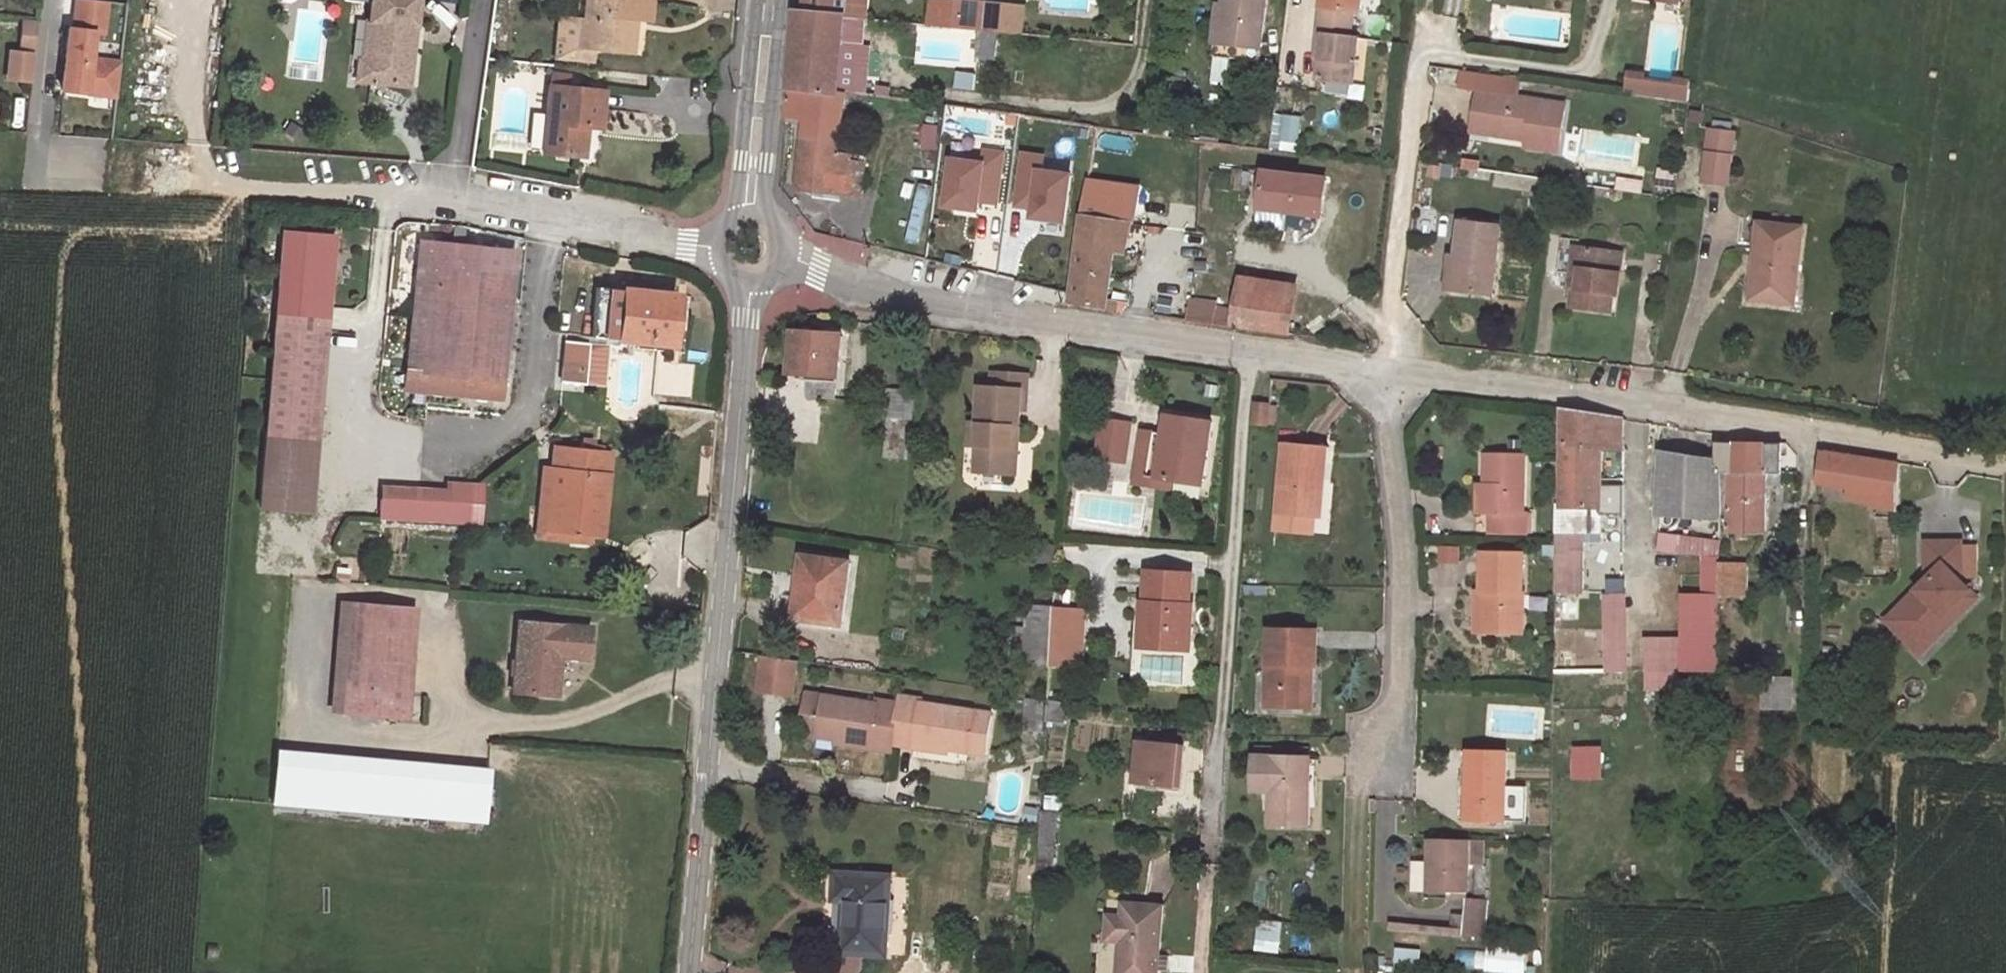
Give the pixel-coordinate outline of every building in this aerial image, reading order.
[(95,30),(105,31),(108,0),(75,0),(72,26),(95,30)] [(365,63),(363,83),(405,88),(408,68),(403,67),(407,27),(412,28),(416,0),(370,0),(367,22),(370,23),(365,63)] [(582,20),(579,20),(576,47),(632,52),(635,18),(644,18),(645,0),(584,0),(582,20)] [(805,10),(844,14),(861,15),(864,16),(866,0),(806,0),(805,10)] [(979,28),(982,2),(966,0),(930,0),(927,23),(979,28)] [(1259,63),(1261,49),(1225,44),(1229,13),(1224,12),(1225,0),(1220,0),(1213,57),(1259,63)] [(1224,12),(1229,13),(1225,44),(1261,49),(1268,0),(1225,0),(1224,12)] [(1321,8),(1362,12),(1363,0),(1322,0),(1321,8)] [(1025,6),(982,2),(979,28),(1022,33),(1025,6)] [(799,9),(796,38),(791,87),(836,91),(843,24),(844,14),(805,10),(799,9)] [(1351,13),(1319,9),(1316,34),(1321,35),(1316,78),(1352,83),(1357,39),(1348,38),(1351,13)] [(844,14),(843,24),(860,25),(861,15),(844,14)] [(576,47),(579,20),(560,18),(556,58),(575,60),(576,47)] [(33,50),(36,21),(23,20),(20,49),(33,50)] [(364,22),(359,62),(365,63),(370,23),(367,22),(364,22)] [(93,57),(95,30),(72,26),(67,25),(60,86),(117,93),(121,59),(93,57)] [(407,27),(403,67),(408,68),(408,63),(412,28),(407,27)] [(31,82),(33,50),(20,49),(11,48),(8,80),(31,82)] [(603,92),(550,86),(542,153),(578,158),(582,127),(600,130),(603,92)] [(808,116),(801,188),(847,192),(851,154),(839,153),(845,92),(836,91),(791,87),(788,115),(808,116)] [(1485,134),(1522,139),(1521,147),(1555,151),(1561,103),(1473,91),(1470,118),(1487,120),(1485,134)] [(1296,152),(1301,117),(1273,113),(1268,148),(1296,152)] [(1468,132),(1485,134),(1487,120),(1470,118),(1468,132)] [(1711,131),(1709,154),(1705,184),(1728,187),(1734,134),(1711,131)] [(981,165),(977,203),(996,206),(1002,154),(983,152),(981,165)] [(1014,208),(1029,210),(1033,172),(1041,173),(1043,156),(1019,154),(1014,208)] [(981,165),(947,160),(941,208),(976,212),(977,203),(981,165)] [(1064,225),(1069,176),(1041,173),(1033,172),(1029,210),(1027,221),(1064,225)] [(1258,212),(1318,221),(1323,185),(1263,176),(1258,212)] [(1616,177),(1615,189),(1639,192),(1640,181),(1616,177)] [(1131,226),(1139,191),(1090,181),(1085,215),(1131,226)] [(1114,253),(1124,255),(1131,226),(1085,215),(1072,304),(1106,309),(1108,297),(1114,253)] [(1458,223),(1453,258),(1458,259),(1454,292),(1488,297),(1497,227),(1458,223)] [(1761,225),(1750,302),(1780,306),(1782,291),(1795,292),(1803,231),(1761,225)] [(283,238),(275,329),(327,334),(335,242),(283,238)] [(512,251),(416,243),(405,370),(501,378),(512,251)] [(1576,269),(1574,289),(1570,288),(1567,307),(1606,312),(1611,273),(1606,272),(1609,252),(1575,248),(1573,268),(1576,269)] [(1609,252),(1606,272),(1611,273),(1616,273),(1618,253),(1609,252)] [(1448,257),(1443,291),(1449,292),(1454,292),(1458,259),(1453,258),(1448,257)] [(1295,296),(1240,289),(1237,313),(1234,329),(1289,337),(1295,296)] [(1793,308),(1795,292),(1782,291),(1780,306),(1793,308)] [(597,342),(670,349),(676,301),(602,293),(597,342)] [(1122,312),(1129,301),(1108,297),(1106,309),(1122,312)] [(1215,305),(1189,301),(1186,322),(1234,329),(1237,313),(1214,310),(1215,305)] [(275,329),(266,434),(318,438),(327,334),(275,329)] [(841,337),(793,334),(790,373),(839,377),(841,337)] [(566,345),(562,383),(588,385),(591,347),(566,345)] [(405,370),(403,391),(500,399),(501,378),(405,370)] [(1028,377),(991,374),(991,389),(1021,391),(1019,412),(1025,412),(1028,377)] [(1011,454),(1012,445),(1017,445),(1019,412),(1021,391),(991,389),(979,388),(977,425),(970,425),(969,447),(976,448),(975,473),(1015,476),(1017,455),(1011,454)] [(914,392),(888,390),(884,417),(911,420),(914,392)] [(1269,407),(1252,406),(1251,426),(1268,428),(1269,407)] [(1556,507),(1600,508),(1603,451),(1605,419),(1563,413),(1561,503),(1556,503),(1556,507)] [(1172,481),(1203,485),(1211,424),(1166,418),(1164,436),(1163,447),(1140,444),(1136,476),(1172,481)] [(1603,451),(1623,451),(1624,422),(1605,419),(1603,451)] [(1102,422),(1098,453),(1126,457),(1130,425),(1102,422)] [(1142,433),(1140,444),(1163,447),(1164,436),(1142,433)] [(266,434),(263,476),(260,508),(312,512),(318,438),(266,434)] [(540,485),(603,492),(607,456),(592,454),(593,445),(577,443),(576,452),(554,450),(552,470),(541,469),(540,485)] [(1779,475),(1780,445),(1724,443),(1724,458),(1723,475),(1779,475)] [(1277,445),(1272,536),(1310,538),(1311,522),(1314,488),(1319,488),(1321,448),(1277,445)] [(1724,458),(1663,450),(1660,514),(1722,516),(1723,475),(1724,458)] [(1847,492),(1872,498),(1871,506),(1897,511),(1898,464),(1821,451),(1820,482),(1847,487),(1847,492)] [(1098,453),(1097,462),(1125,466),(1126,457),(1098,453)] [(1526,454),(1484,454),(1484,483),(1488,483),(1488,509),(1493,509),(1492,533),(1529,533),(1529,511),(1526,511),(1526,454)] [(1732,517),(1731,533),(1763,533),(1765,487),(1779,488),(1779,475),(1723,475),(1722,516),(1732,517)] [(1136,476),(1135,485),(1171,490),(1172,481),(1136,476)] [(1484,483),(1476,482),(1476,508),(1488,509),(1488,483),(1484,483)] [(445,503),(382,497),(381,517),(467,523),(470,486),(447,483),(445,503)] [(603,492),(540,485),(539,488),(537,507),(539,507),(544,508),(542,530),(586,535),(598,536),(603,492)] [(470,486),(467,523),(477,523),(480,487),(470,486)] [(535,536),(585,542),(586,535),(542,530),(544,508),(539,507),(535,536)] [(1584,544),(1599,544),(1600,508),(1556,507),(1556,544),(1584,544)] [(1905,615),(1892,631),(1916,651),(1942,618),(1948,622),(1970,594),(1957,582),(1957,541),(1921,542),(1921,579),(1930,585),(1922,595),(1914,588),(1897,608),(1905,615)] [(1556,544),(1555,592),(1583,592),(1584,544),(1556,544)] [(1459,547),(1440,547),(1440,561),(1459,561),(1459,547)] [(1524,554),(1483,553),(1482,632),(1522,633),(1524,554)] [(849,563),(803,557),(794,620),(842,626),(849,563)] [(1749,593),(1749,561),(1721,560),(1720,592),(1749,593)] [(1190,574),(1147,570),(1144,600),(1142,600),(1140,619),(1148,620),(1147,645),(1187,649),(1191,604),(1188,604),(1190,574)] [(1921,579),(1914,588),(1922,595),(1930,585),(1921,579)] [(1625,594),(1604,594),(1606,671),(1627,670),(1625,594)] [(1717,594),(1682,594),(1682,670),(1717,671),(1717,594)] [(341,603),(331,708),(406,715),(415,609),(341,603)] [(1892,631),(1905,615),(1897,608),(1884,623),(1892,631)] [(1069,669),(1073,615),(1053,613),(1051,631),(1050,662),(1049,667),(1069,669)] [(1921,655),(1948,622),(1942,618),(1916,651),(1921,655)] [(1140,619),(1138,645),(1147,645),(1148,620),(1140,619)] [(516,620),(509,690),(551,695),(556,653),(588,657),(590,628),(516,620)] [(1051,631),(1027,630),(1024,661),(1050,662),(1051,631)] [(1319,633),(1271,632),(1269,710),(1317,711),(1319,633)] [(1679,638),(1645,638),(1646,689),(1680,689),(1679,638)] [(761,656),(756,691),(789,696),(794,661),(761,656)] [(1790,680),(1764,679),(1763,704),(1789,704),(1790,680)] [(814,736),(819,698),(803,696),(797,734),(814,736)] [(913,743),(966,751),(965,753),(982,755),(988,714),(971,711),(970,713),(918,705),(919,700),(896,697),(894,704),(889,744),(912,747),(913,743)] [(814,736),(867,744),(866,748),(888,751),(889,744),(894,704),(874,701),(873,705),(819,698),(814,736)] [(1045,720),(1068,721),(1069,703),(1047,699),(1045,720)] [(1027,700),(1025,731),(1043,732),(1045,701),(1027,700)] [(1178,746),(1140,743),(1137,783),(1176,786),(1178,746)] [(1602,749),(1574,749),(1575,778),(1602,777),(1602,749)] [(486,772),(277,752),(272,801),(481,821),(486,772)] [(1511,756),(1472,755),(1472,822),(1511,823),(1511,756)] [(1252,792),(1271,793),(1270,825),(1308,827),(1311,760),(1272,759),(1253,758),(1252,792)] [(1036,875),(1051,876),(1055,814),(1039,813),(1036,875)] [(1438,844),(1437,896),(1477,898),(1477,844),(1438,844)] [(882,879),(828,874),(826,902),(839,902),(836,952),(878,957),(882,879)] [(1462,899),(1462,938),(1485,939),(1485,899),(1462,899)] [(1108,902),(1105,942),(1119,943),(1117,972),(1158,972),(1163,905),(1108,902)] [(1254,946),(1278,949),(1281,924),(1257,921),(1254,946)]
